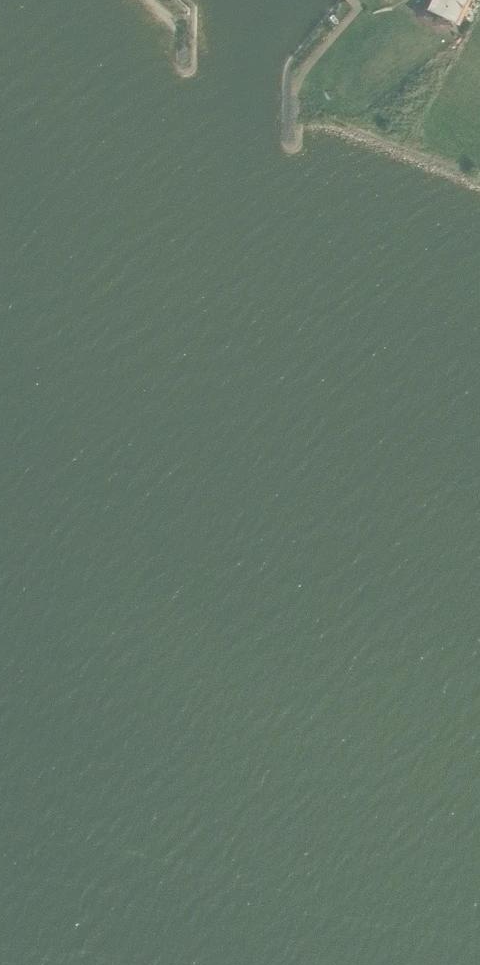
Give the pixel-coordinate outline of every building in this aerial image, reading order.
[(468,0),(428,0),(425,7),(457,23),(468,0)]
